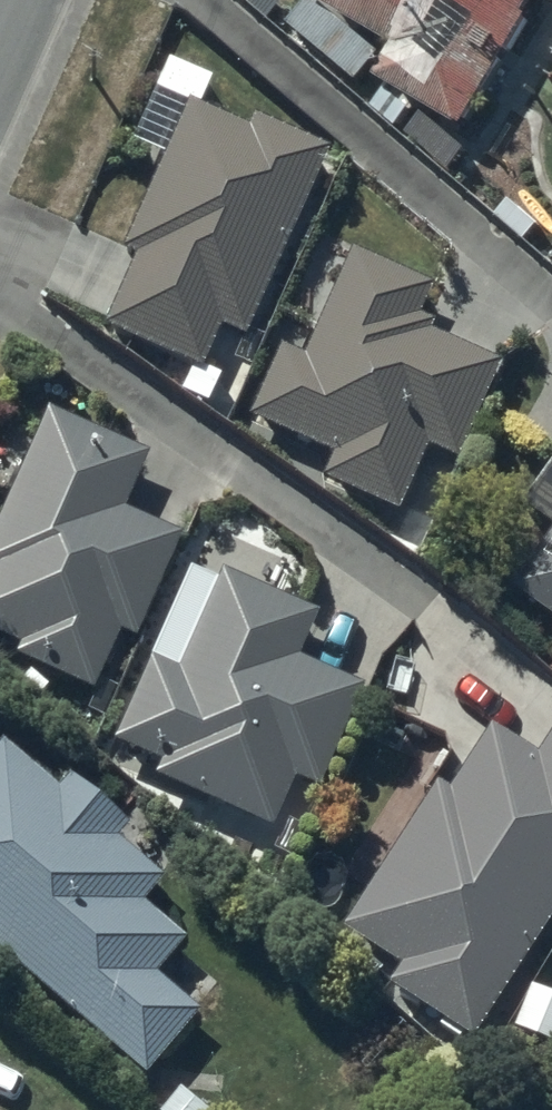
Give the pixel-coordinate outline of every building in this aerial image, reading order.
[(403,39),(385,70),(472,120),(542,0),(336,0),(403,39)] [(258,124),(197,98),(131,247),(144,252),(112,324),(208,366),(227,322),(254,334),(337,145),(263,112),(258,124)] [(435,279),(354,242),(307,345),(282,333),(248,407),(332,446),(322,468),(398,503),(429,435),(459,449),(503,354),(433,322),(437,314),(422,307),(435,279)] [(47,405),(0,509),(0,632),(20,641),(16,650),(95,686),(122,626),(135,632),(181,530),(125,504),(149,451),(47,405)] [(517,584),(551,608),(551,533),(517,584)] [(321,790),(364,688),(296,660),(317,612),(226,573),(221,585),(189,571),(114,746),(164,767),(159,779),(275,828),(296,779),(321,790)] [(551,921),(551,736),(539,756),(492,726),(450,791),(440,785),(348,928),(405,964),(392,984),(478,1038),(551,921)] [(142,1076),(196,1013),(150,974),(181,937),(139,901),(159,878),(116,841),(128,827),(65,773),(53,786),(0,740),(0,741),(0,954),(142,1076)]
